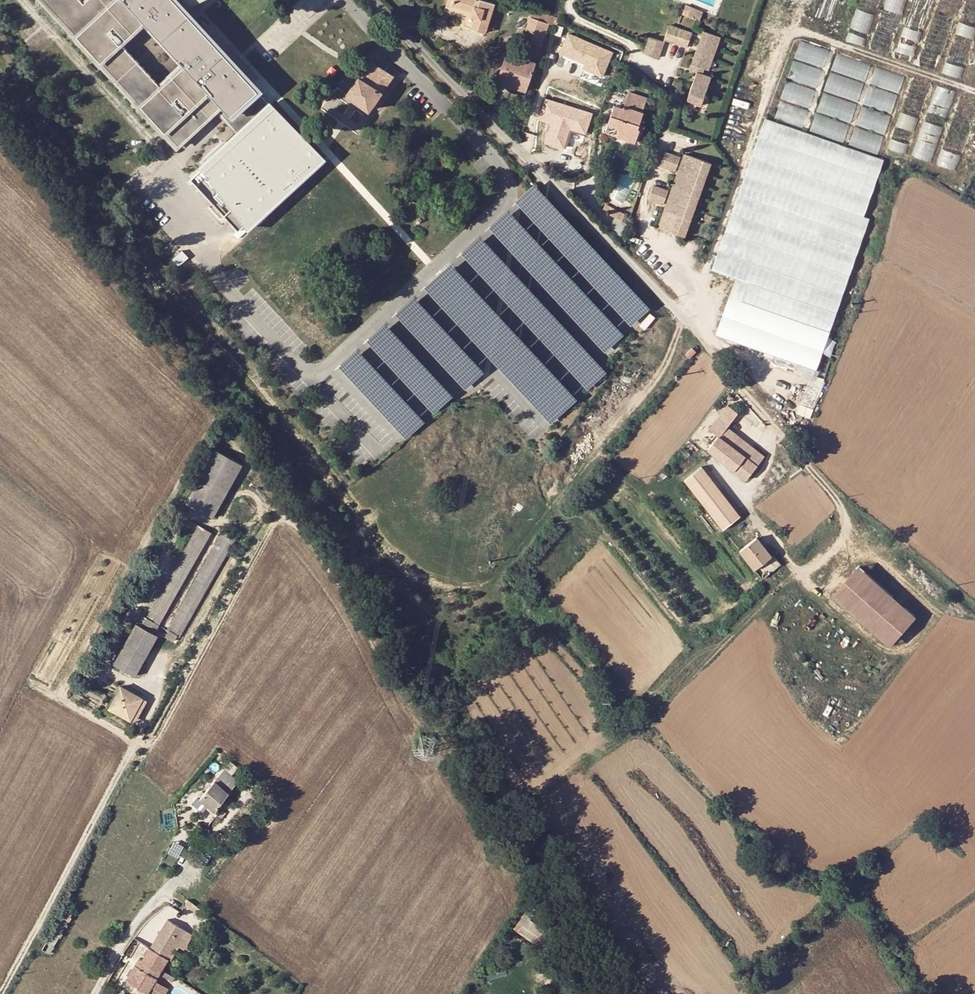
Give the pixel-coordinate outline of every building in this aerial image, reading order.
[(95,59),(175,148),(216,112),(238,136),(189,180),(235,232),(318,158),(271,106),(269,107),(248,84),(249,82),(183,9),(200,0),(43,0),(95,59)] [(470,25),(485,30),(494,4),(481,0),(447,0),(444,10),(463,17),(465,10),(470,12),(469,17),(473,18),(470,25)] [(814,17),(828,23),(837,0),(821,0),(814,17)] [(844,41),(863,47),(879,0),(858,0),(844,41)] [(869,49),(887,56),(906,0),(885,0),(869,49)] [(892,57),(910,63),(931,0),(912,0),(892,57)] [(916,65),(935,71),(958,0),(938,0),(916,65)] [(974,33),(974,5),(964,2),(940,73),(960,80),(974,33)] [(682,13),(687,15),(691,6),(686,4),(682,13)] [(697,9),(691,6),(687,15),(693,18),(697,9)] [(529,19),(548,26),(555,28),(558,19),(533,8),(529,19)] [(693,18),(700,21),(704,12),(697,9),(693,18)] [(470,12),(465,10),(463,17),(462,20),(461,22),(461,23),(462,25),(463,26),(464,27),(484,34),(485,30),(470,25),(473,18),(469,17),(470,12)] [(539,49),(548,26),(529,19),(521,42),(539,49)] [(663,40),(686,48),(691,34),(668,25),(663,40)] [(707,84),(709,78),(701,75),(703,69),(707,58),(712,59),(719,37),(702,31),(688,71),(695,73),(694,78),(707,84)] [(582,69),(603,77),(613,52),(568,33),(559,53),(584,64),(582,69)] [(657,57),(662,42),(648,37),(643,52),(657,57)] [(802,127),(829,51),(800,42),(775,118),(802,127)] [(506,54),(498,77),(512,82),(510,87),(524,92),(534,63),(506,54)] [(837,54),(810,131),(844,142),(870,65),(837,54)] [(712,59),(707,58),(703,69),(708,71),(712,59)] [(384,72),(369,63),(345,96),(368,112),(392,77),(384,72)] [(876,66),(848,143),(879,154),(906,77),(876,66)] [(496,82),(510,87),(512,82),(498,77),(496,82)] [(911,77),(887,148),(905,154),(930,83),(911,77)] [(686,101),(700,106),(707,84),(694,78),(686,101)] [(930,162),(954,92),(936,85),(910,156),(930,162)] [(639,120),(647,96),(628,90),(622,108),(612,105),(604,129),(605,133),(633,142),(637,130),(641,131),(644,122),(639,120)] [(960,94),(936,165),(955,171),(974,112),(974,99),(960,94)] [(544,143),(564,149),(570,130),(586,135),(593,113),(545,98),(539,120),(550,123),(544,143)] [(715,335),(817,370),(871,219),(863,216),(883,159),(766,118),(712,271),(735,279),(715,335)] [(679,157),(664,152),(659,166),(674,171),(679,157)] [(684,154),(658,227),(683,236),(709,163),(684,154)] [(667,191),(652,185),(647,199),(662,204),(667,191)] [(616,235),(624,225),(617,219),(609,229),(616,235)] [(649,314),(639,326),(644,330),(654,318),(649,314)] [(695,352),(691,348),(685,354),(689,358),(695,352)] [(709,430),(717,437),(723,429),(724,430),(735,416),(726,408),(709,430)] [(717,437),(706,450),(746,482),(763,461),(724,430),(723,429),(717,437)] [(212,519),(241,464),(214,449),(185,504),(212,519)] [(737,517),(702,467),(684,480),(719,529),(737,517)] [(138,625),(136,624),(113,664),(134,676),(156,636),(153,633),(210,532),(198,526),(146,618),(143,616),(138,625)] [(236,537),(223,530),(167,630),(168,631),(165,636),(173,641),(176,635),(179,637),(236,537)] [(752,570),(770,557),(755,538),(738,551),(752,570)] [(772,556),(770,557),(752,570),(760,580),(779,565),(772,556)] [(915,615),(860,566),(834,595),(889,645),(915,615)] [(185,641),(193,646),(195,642),(187,637),(185,641)] [(142,698),(120,687),(108,709),(130,721),(134,713),(138,706),(142,698)] [(142,708),(138,706),(134,713),(138,716),(142,708)] [(428,745),(432,732),(418,728),(414,741),(428,745)] [(237,781),(230,776),(236,767),(230,762),(199,799),(215,812),(237,781)] [(204,830),(213,838),(216,834),(208,826),(204,830)] [(185,904),(197,912),(199,909),(188,900),(185,904)] [(526,910),(533,915),(539,920),(541,916),(539,911),(530,904),(526,910)] [(530,919),(533,915),(526,910),(518,921),(522,924),(533,932),(539,936),(544,930),(530,919)] [(539,920),(533,915),(530,919),(544,930),(547,926),(539,920)] [(149,948),(168,959),(185,929),(167,918),(149,948)] [(528,938),(533,932),(522,924),(517,930),(528,938)] [(129,983),(147,993),(168,959),(149,948),(129,983)]
